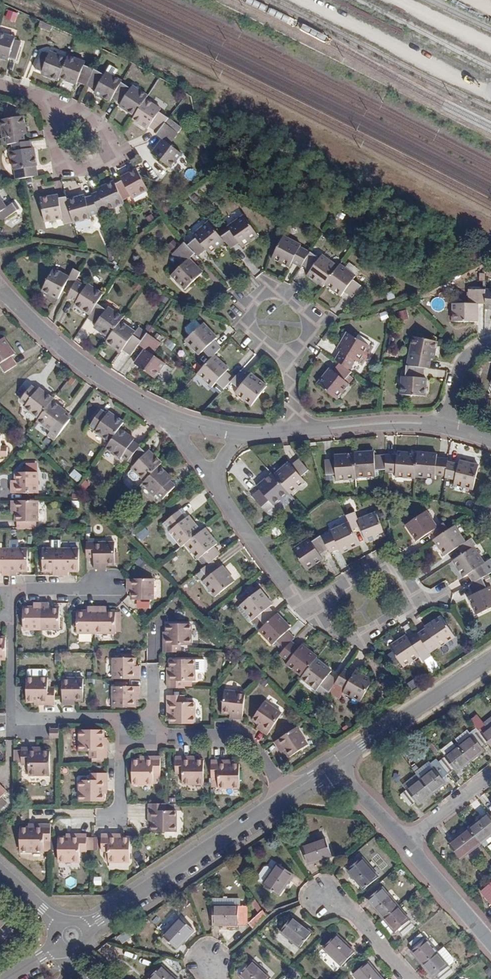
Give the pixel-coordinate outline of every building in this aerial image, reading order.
[(21,43),(14,41),(5,38),(6,35),(0,33),(0,58),(8,60),(9,58),(16,60),(21,43)] [(42,74),(58,81),(60,77),(67,59),(59,56),(57,59),(49,56),(42,53),(36,69),(43,72),(42,74)] [(78,81),(87,85),(94,69),(84,65),(76,62),(77,59),(68,55),(67,59),(60,77),(76,84),(78,81)] [(94,93),(110,102),(112,97),(121,83),(114,78),(112,81),(104,76),(95,69),(87,85),(96,90),(94,93)] [(121,103),(119,106),(134,117),(146,99),(137,94),(139,90),(133,86),(131,89),(121,83),(112,97),(121,103)] [(146,99),(148,96),(139,90),(137,94),(146,99)] [(147,130),(149,127),(158,132),(165,122),(168,118),(159,112),(151,107),(153,104),(146,99),(134,117),(132,120),(147,130)] [(159,112),(161,109),(153,104),(151,107),(159,112)] [(7,137),(8,145),(12,144),(25,142),(24,134),(22,126),(25,125),(24,116),(1,120),(3,138),(7,137)] [(156,134),(163,139),(162,139),(166,142),(160,149),(157,147),(152,154),(170,168),(181,154),(169,145),(178,133),(165,122),(158,132),(156,134)] [(162,139),(157,147),(160,149),(166,142),(162,139)] [(31,148),(30,141),(25,142),(12,144),(14,151),(10,152),(13,170),(15,170),(17,180),(38,176),(36,166),(38,166),(36,157),(33,157),(31,148)] [(148,190),(136,169),(128,174),(121,178),(122,182),(116,185),(123,201),(131,197),(131,199),(148,190)] [(107,211),(124,203),(123,201),(116,185),(114,181),(105,185),(107,188),(99,192),(92,195),(93,197),(98,211),(105,208),(107,211)] [(69,214),(67,200),(66,197),(59,198),(49,200),(49,197),(41,198),(44,222),(62,219),(61,215),(69,214)] [(67,200),(69,214),(71,222),(79,221),(91,218),(91,215),(98,213),(98,211),(93,197),(86,199),(85,197),(72,200),(67,200)] [(0,198),(0,212),(1,211),(5,219),(17,210),(13,203),(6,207),(0,198)] [(237,243),(238,245),(255,232),(243,216),(226,228),(228,231),(219,237),(220,238),(223,242),(230,249),(237,243)] [(205,252),(220,238),(219,237),(206,224),(191,237),(193,239),(187,245),(194,253),(197,256),(204,250),(205,252)] [(241,248),(258,236),(255,232),(238,245),(241,248)] [(300,245),(283,236),(274,255),(291,264),(291,263),(300,267),(301,265),(308,253),(299,248),(300,245)] [(205,252),(208,255),(223,242),(220,238),(205,252)] [(187,259),(194,253),(187,245),(184,242),(172,254),(182,264),(174,271),(187,287),(201,273),(187,259)] [(319,257),(309,251),(308,253),(301,265),(310,270),(309,272),(325,283),(326,282),(337,267),(321,255),(319,257)] [(289,268),(291,264),(274,255),(272,259),(289,268)] [(355,277),(338,265),(337,267),(326,282),(342,293),(344,291),(352,297),(361,286),(353,280),(355,277)] [(57,299),(66,284),(74,289),(78,282),(83,274),(74,269),(69,278),(67,281),(60,277),(61,274),(54,269),(42,290),(57,299)] [(184,290),(187,287),(174,271),(170,275),(184,290)] [(322,287),(324,285),(325,283),(309,272),(306,276),(322,287)] [(76,303),(74,305),(88,316),(98,304),(103,298),(96,292),(94,295),(86,289),(78,282),(74,289),(69,297),(76,303)] [(340,296),(342,293),(326,282),(325,283),(324,285),(340,296)] [(96,292),(89,287),(86,289),(94,295),(96,292)] [(473,303),(477,303),(485,304),(486,290),(486,289),(469,288),(468,303),(453,302),(452,320),(475,322),(476,312),(472,312),(473,303)] [(93,326),(108,338),(120,323),(123,319),(115,313),(113,316),(106,310),(98,304),(88,316),(87,318),(95,324),(93,326)] [(115,313),(108,307),(106,310),(113,316),(115,313)] [(399,320),(408,319),(407,310),(398,310),(399,320)] [(186,330),(190,335),(187,338),(202,352),(209,360),(212,357),(220,348),(213,341),(216,338),(202,324),(199,327),(195,322),(191,322),(186,327),(186,330)] [(147,333),(140,342),(132,336),(125,330),(127,328),(120,323),(108,338),(105,341),(119,352),(122,349),(130,355),(139,343),(145,349),(148,351),(143,358),(140,356),(134,363),(153,378),(165,363),(151,353),(160,342),(147,333)] [(85,340),(90,330),(82,327),(78,336),(85,340)] [(349,370),(355,361),(366,344),(348,333),(337,350),(341,352),(335,360),(339,363),(349,370)] [(437,342),(414,336),(411,346),(415,347),(413,356),(411,366),(425,368),(428,368),(430,358),(433,359),(437,342)] [(4,337),(0,340),(0,366),(5,373),(17,365),(11,356),(15,354),(4,337)] [(199,354),(202,352),(187,338),(185,340),(199,354)] [(358,363),(369,346),(366,344),(355,361),(358,363)] [(226,371),(228,369),(212,357),(209,360),(199,372),(215,384),(216,383),(223,389),(230,382),(233,378),(226,371)] [(350,371),(349,370),(339,363),(333,371),(329,369),(318,385),(334,397),(346,381),(344,379),(350,371)] [(427,377),(424,377),(425,368),(411,366),(408,365),(407,375),(406,384),(402,383),(401,394),(425,397),(427,377)] [(248,377),(240,370),(233,378),(230,382),(237,388),(236,389),(252,403),(266,387),(251,374),(248,377)] [(212,387),(215,384),(199,372),(196,375),(212,387)] [(337,399),(350,383),(346,381),(334,397),(337,399)] [(26,404),(24,407),(38,418),(52,401),(54,399),(47,394),(45,396),(38,391),(33,386),(20,400),(26,404)] [(47,394),(40,388),(38,391),(45,396),(47,394)] [(234,392),(250,406),(252,403),(236,389),(234,392)] [(67,412),(52,401),(38,418),(37,420),(51,431),(53,429),(58,433),(70,420),(64,416),(67,412)] [(96,429),(94,431),(108,442),(119,427),(123,422),(115,417),(113,420),(106,415),(101,410),(90,424),(96,429)] [(115,417),(109,411),(106,415),(113,420),(115,417)] [(128,433),(119,427),(108,442),(104,446),(120,458),(122,455),(128,460),(139,447),(132,442),(125,437),(128,433)] [(132,442),(135,439),(128,433),(125,437),(132,442)] [(2,434),(0,434),(0,456),(2,456),(1,453),(9,454),(9,446),(2,446),(2,434)] [(146,480),(159,466),(162,463),(155,456),(152,459),(146,453),(140,447),(139,447),(128,460),(134,465),(132,467),(128,471),(128,474),(133,479),(136,478),(139,474),(146,480)] [(155,456),(148,450),(146,453),(152,459),(155,456)] [(375,472),(375,470),(386,469),(385,455),(374,455),(374,452),(353,453),(353,455),(355,473),(375,472)] [(386,471),(395,472),(395,473),(416,474),(418,454),(397,452),(397,455),(385,455),(386,469),(386,471)] [(445,477),(454,479),(454,481),(473,486),(478,465),(460,460),(458,465),(447,462),(448,459),(437,459),(437,454),(418,453),(418,454),(416,474),(435,475),(435,474),(445,475),(445,477)] [(325,474),(335,474),(335,476),(355,475),(355,473),(353,455),(334,456),(334,460),(324,460),(325,474)] [(291,466),(288,463),(273,476),(285,490),(288,492),(303,479),(301,477),(308,470),(299,460),(291,466)] [(28,463),(27,471),(37,472),(38,464),(28,463)] [(159,466),(146,480),(142,484),(154,496),(157,494),(162,499),(175,486),(169,481),(162,475),(165,472),(159,466)] [(77,482),(82,475),(73,469),(69,476),(77,482)] [(38,472),(17,471),(16,480),(17,485),(13,485),(13,492),(39,492),(38,472)] [(169,481),(171,479),(165,472),(162,475),(169,481)] [(271,503),(285,490),(273,476),(271,474),(257,487),(260,491),(253,497),(262,508),(270,501),(271,503)] [(290,495),(305,482),(303,479),(288,492),(288,493),(290,495)] [(453,484),(472,489),(473,486),(454,481),(453,484)] [(288,493),(288,492),(285,490),(271,503),(273,506),(288,493)] [(38,521),(39,500),(13,500),(13,508),(17,508),(17,512),(17,521),(38,521)] [(166,520),(172,528),(171,529),(184,545),(188,541),(200,532),(187,516),(185,519),(178,510),(166,520)] [(420,540),(432,531),(438,539),(449,531),(444,524),(437,528),(426,511),(409,522),(420,540)] [(352,530),(360,526),(365,539),(383,532),(376,512),(358,519),(355,512),(346,516),(349,523),(352,530)] [(417,542),(420,540),(409,522),(405,525),(417,542)] [(330,553),(339,549),(339,550),(358,541),(352,530),(349,523),(331,532),(332,534),(322,539),(327,549),(330,553)] [(277,526),(269,530),(274,538),(282,534),(277,526)] [(447,554),(457,547),(463,554),(472,548),(476,545),(471,538),(465,542),(455,527),(449,531),(438,539),(447,554)] [(146,528),(136,534),(140,541),(150,535),(146,528)] [(167,532),(180,547),(184,545),(171,529),(167,532)] [(216,544),(204,529),(200,532),(188,541),(199,557),(202,555),(208,563),(200,570),(206,578),(205,579),(217,594),(234,581),(221,565),(218,568),(211,561),(220,554),(213,546),(216,544)] [(366,543),(385,536),(383,532),(365,539),(366,543)] [(319,554),(327,549),(322,539),(320,536),(311,542),(309,539),(292,550),(304,567),(320,555),(319,554)] [(434,541),(444,556),(447,554),(438,539),(434,541)] [(196,559),(199,557),(188,541),(184,545),(196,559)] [(341,554),(360,545),(358,541),(339,550),(341,554)] [(94,542),(93,567),(101,567),(102,564),(107,564),(115,564),(115,542),(94,542)] [(2,573),(10,573),(10,548),(0,548),(0,569),(2,569),(2,573)] [(27,548),(10,548),(10,573),(17,573),(17,569),(27,570),(27,548)] [(52,569),(52,573),(61,573),(61,548),(43,548),(43,568),(52,569)] [(78,548),(61,548),(61,573),(67,573),(67,569),(78,569),(78,548)] [(466,575),(468,574),(474,582),(483,577),(488,575),(482,565),(484,563),(472,548),(463,554),(455,559),(466,575)] [(307,570),(323,559),(320,555),(304,567),(307,570)] [(451,561),(463,578),(466,575),(455,559),(451,561)] [(430,587),(443,579),(439,573),(426,580),(430,587)] [(475,594),(471,596),(480,614),(490,608),(490,586),(488,587),(483,577),(474,582),(470,585),(475,594)] [(153,599),(154,579),(128,579),(128,587),(132,587),(132,592),(132,599),(153,599)] [(201,582),(213,597),(217,594),(205,579),(201,582)] [(272,605),(259,590),(244,602),(256,617),(257,616),(265,625),(276,615),(269,607),(272,605)] [(468,597),(476,615),(480,614),(471,596),(468,597)] [(253,620),(256,617),(244,602),(240,605),(253,620)] [(24,608),(24,628),(42,628),(41,603),(34,603),(34,608),(24,608)] [(50,608),(50,603),(41,603),(42,628),(59,628),(59,608),(50,608)] [(78,610),(78,631),(96,631),(96,606),(88,606),(88,610),(78,610)] [(116,631),(116,611),(109,610),(104,610),(104,606),(96,606),(96,631),(116,631)] [(291,628),(277,614),(276,615),(265,625),(262,627),(276,641),(277,640),(285,649),(292,642),(295,639),(287,631),(291,628)] [(425,648),(434,642),(436,644),(452,634),(440,617),(424,628),(426,630),(418,636),(424,647),(425,648)] [(164,637),(164,652),(182,652),(182,645),(192,645),(192,625),(168,625),(168,631),(168,637),(164,637)] [(272,645),(276,641),(262,627),(258,630),(272,645)] [(416,652),(424,647),(418,636),(416,634),(408,639),(405,636),(389,647),(401,664),(417,653),(416,652)] [(438,648),(454,638),(452,634),(436,644),(438,648)] [(302,645),(299,649),(292,642),(285,649),(280,653),(288,660),(288,661),(303,674),(315,659),(317,658),(302,645)] [(420,657),(417,653),(401,664),(403,667),(420,657)] [(113,657),(113,678),(138,678),(138,670),(134,670),(134,665),(134,658),(113,657)] [(195,658),(171,658),(172,665),(172,670),(168,670),(168,687),(185,687),(185,679),(194,679),(195,658)] [(328,676),(331,672),(315,659),(303,674),(302,675),(317,688),(318,686),(327,694),(335,683),(345,689),(362,699),(373,681),(355,670),(352,675),(345,670),(336,682),(328,676)] [(300,677),(302,675),(303,674),(288,661),(285,664),(300,677)] [(314,692),(317,688),(302,675),(300,677),(299,679),(314,692)] [(25,698),(32,698),(37,698),(37,702),(53,703),(53,686),(46,686),(47,676),(26,676),(25,698)] [(82,699),(82,678),(62,678),(62,703),(70,703),(70,699),(75,699),(82,699)] [(112,706),(134,706),(134,698),(134,694),(138,694),(138,686),(113,686),(112,706)] [(342,693),(360,703),(362,699),(345,689),(342,693)] [(234,718),(241,719),(245,693),(224,690),(222,711),(230,712),(234,713),(234,718)] [(185,694),(168,694),(167,710),(171,710),(171,716),(171,721),(194,722),(194,701),(185,701),(185,694)] [(252,720),(259,724),(263,727),(261,731),(268,735),(280,713),(263,702),(252,720)] [(488,729),(485,726),(479,731),(488,742),(490,740),(490,726),(488,729)] [(289,757),(306,745),(295,727),(274,741),(279,749),(282,747),(284,750),(289,757)] [(56,737),(56,728),(48,728),(48,732),(48,737),(56,737)] [(89,756),(105,756),(105,740),(101,740),(101,735),(102,729),(78,729),(78,750),(89,750),(89,756)] [(482,747),(488,742),(479,731),(473,735),(472,734),(458,745),(470,762),(484,751),(482,747)] [(457,773),(470,762),(458,745),(444,756),(445,757),(439,762),(448,774),(454,770),(457,773)] [(41,751),(36,751),(36,748),(21,748),(21,763),(27,764),(27,773),(47,773),(48,751),(41,751)] [(160,773),(160,756),(143,756),(143,760),(138,759),(132,759),(131,783),(152,783),(152,773),(160,773)] [(197,760),(192,760),(191,757),(176,757),(176,774),(182,774),(182,783),(204,783),(203,760),(197,760)] [(227,760),(210,760),(211,778),(218,777),(218,787),(239,786),(239,764),(232,764),(228,764),(227,760)] [(446,784),(442,778),(448,774),(439,762),(433,766),(435,767),(420,778),(433,794),(446,784)] [(78,801),(102,801),(102,796),(102,790),(105,790),(105,775),(88,775),(88,780),(78,781),(78,801)] [(418,806),(433,794),(420,778),(406,789),(407,790),(401,795),(410,807),(415,802),(418,806)] [(164,811),(164,804),(146,804),(146,819),(151,820),(151,825),(151,831),(174,830),(173,810),(164,811)] [(482,818),(468,829),(480,844),(483,848),(490,842),(490,817),(485,821),(482,818)] [(44,850),(44,843),(48,843),(48,824),(32,824),(32,828),(27,828),(17,828),(17,850),(44,850)] [(461,859),(480,844),(468,829),(454,840),(457,843),(451,848),(461,859)] [(85,851),(85,835),(69,835),(69,839),(64,839),(57,839),(57,861),(78,861),(78,851),(85,851)] [(119,838),(113,839),(113,835),(98,835),(98,851),(105,851),(105,861),(126,861),(126,839),(119,838)] [(325,838),(301,846),(308,865),(332,856),(325,838)] [(362,857),(346,871),(363,890),(378,877),(362,857)] [(263,885),(279,896),(294,874),(277,863),(263,885)] [(265,866),(255,879),(262,884),(271,871),(265,866)] [(93,877),(93,885),(102,885),(101,877),(93,877)] [(490,901),(490,885),(483,892),(490,901)] [(395,933),(397,931),(402,937),(415,926),(381,887),(369,898),(375,903),(372,906),(395,933)] [(212,925),(238,925),(238,906),(212,907),(212,925)] [(177,949),(194,931),(181,917),(162,936),(164,937),(161,940),(166,944),(168,941),(177,949)] [(301,948),(312,933),(292,917),(280,932),(301,948)] [(437,976),(439,978),(445,978),(454,972),(449,966),(454,961),(454,958),(444,947),(437,953),(421,934),(409,943),(414,949),(411,951),(434,978),(437,976)] [(323,949),(341,967),(355,953),(336,935),(323,949)] [(243,978),(270,978),(252,961),(239,975),(243,978)] [(358,978),(382,978),(373,968),(370,970),(365,965),(353,974),(358,978)] [(161,966),(148,978),(175,978),(161,966)]
